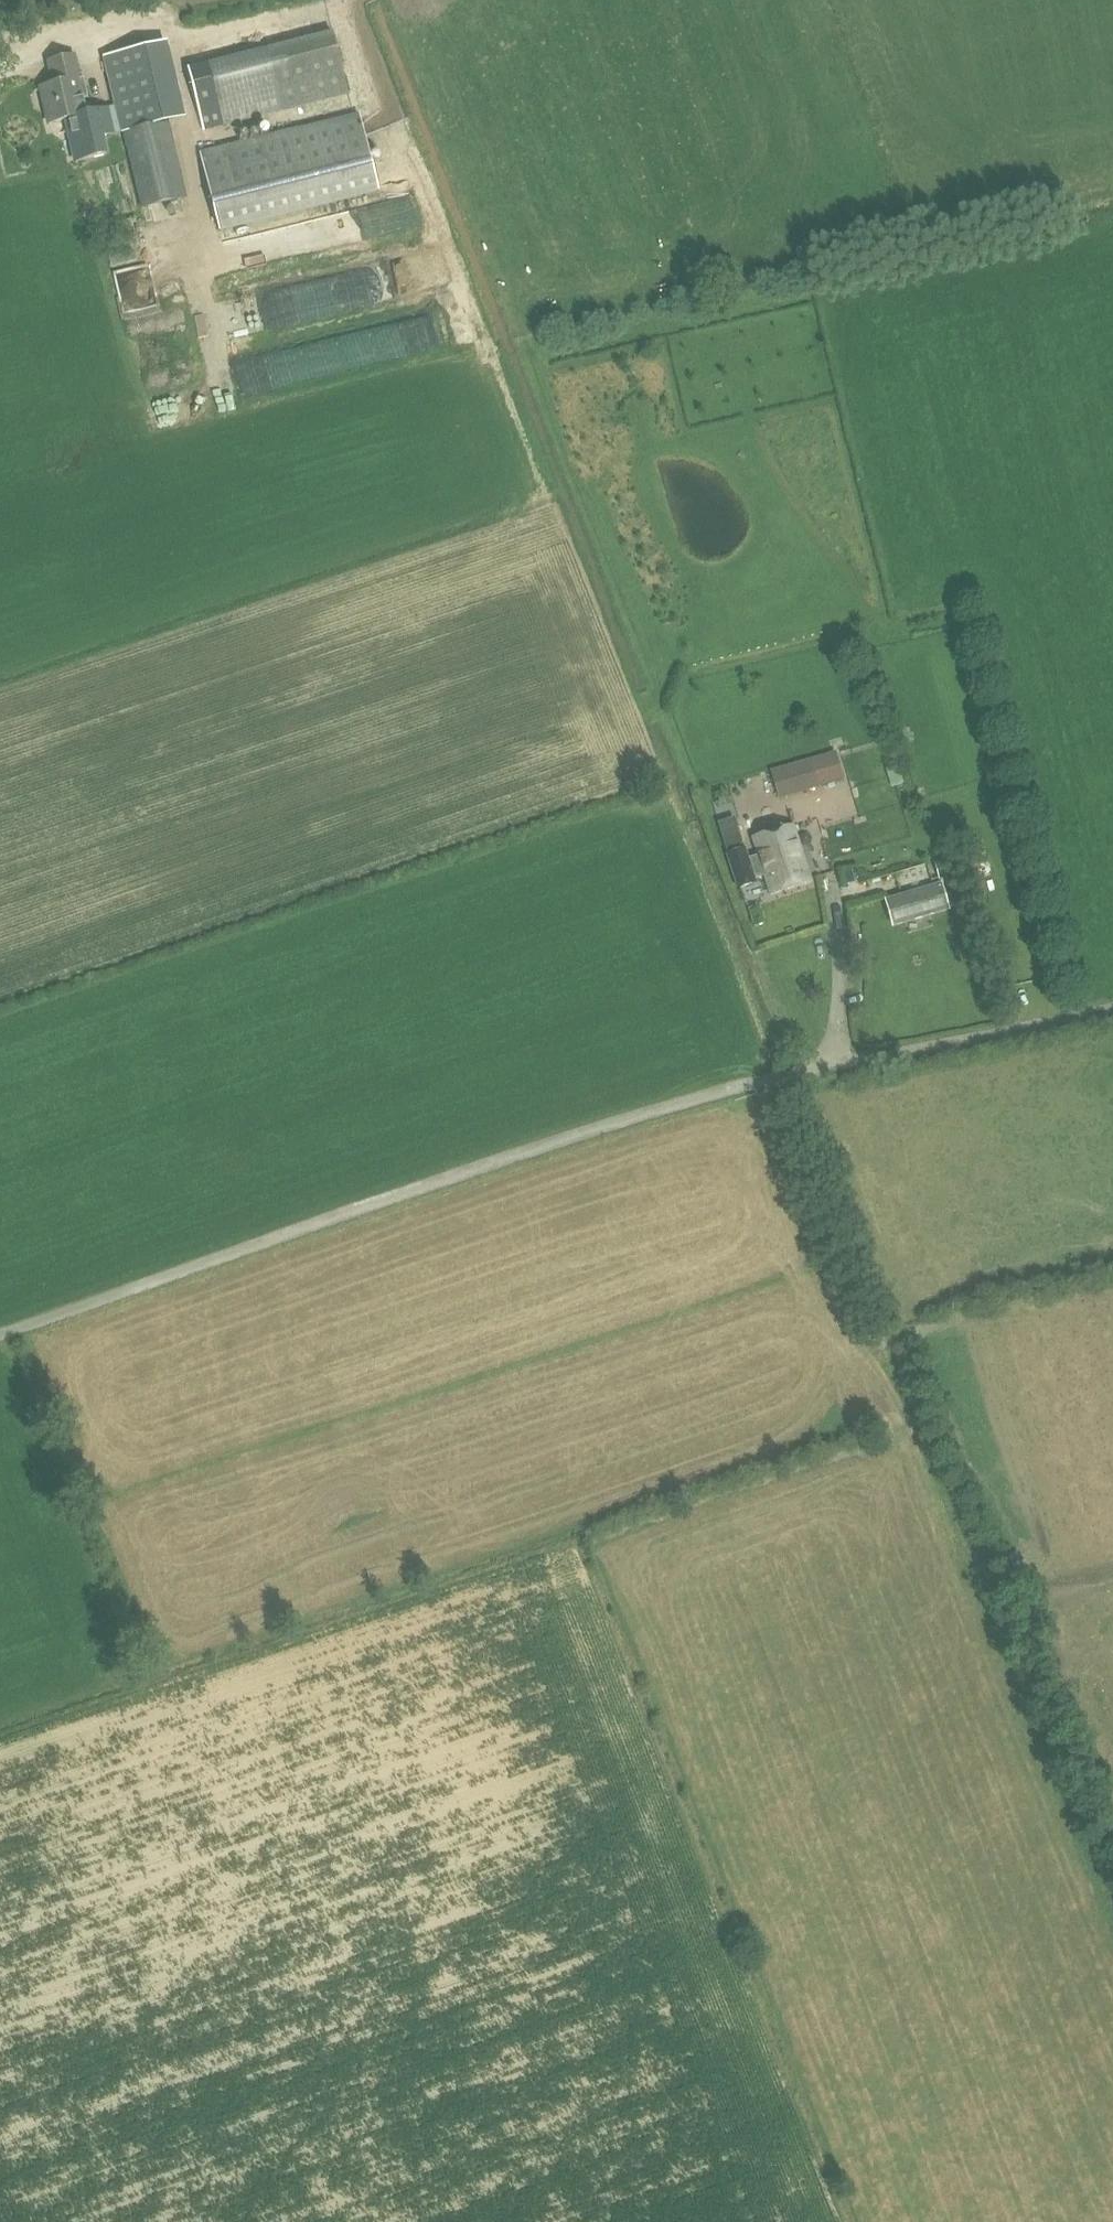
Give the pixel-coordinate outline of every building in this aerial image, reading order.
[(222,125),(348,94),(333,29),(205,62),(186,67),(202,130),(222,125)] [(181,41),(184,63),(194,62),(192,40),(181,41)] [(104,56),(116,107),(121,130),(140,209),(187,197),(151,46),(104,56)] [(54,83),(78,77),(73,54),(49,60),(54,83)] [(112,132),(121,130),(116,107),(107,109),(107,108),(88,112),(84,97),(86,97),(88,96),(86,86),(84,76),(78,77),(54,83),(41,86),(48,122),(65,118),(74,159),(106,152),(102,134),(112,132)] [(378,191),(359,112),(199,152),(219,231),(378,191)] [(430,200),(410,209),(417,225),(437,217),(430,200)] [(274,223),(231,229),(233,243),(275,237),(274,223)] [(104,239),(107,252),(127,248),(123,234),(104,239)] [(438,250),(252,290),(257,316),(443,277),(438,250)] [(163,301),(160,288),(158,288),(151,257),(122,263),(132,308),(163,301)] [(434,337),(432,316),(371,323),(374,344),(434,337)] [(769,769),(778,797),(844,778),(835,750),(769,769)] [(734,818),(718,823),(727,854),(744,849),(734,818)] [(810,880),(793,824),(752,837),(758,856),(747,859),(744,849),(726,854),(737,886),(754,881),(753,876),(763,873),(769,893),(810,880)] [(933,862),(939,878),(959,872),(954,856),(933,862)] [(885,899),(892,924),(947,908),(939,883),(885,899)]
